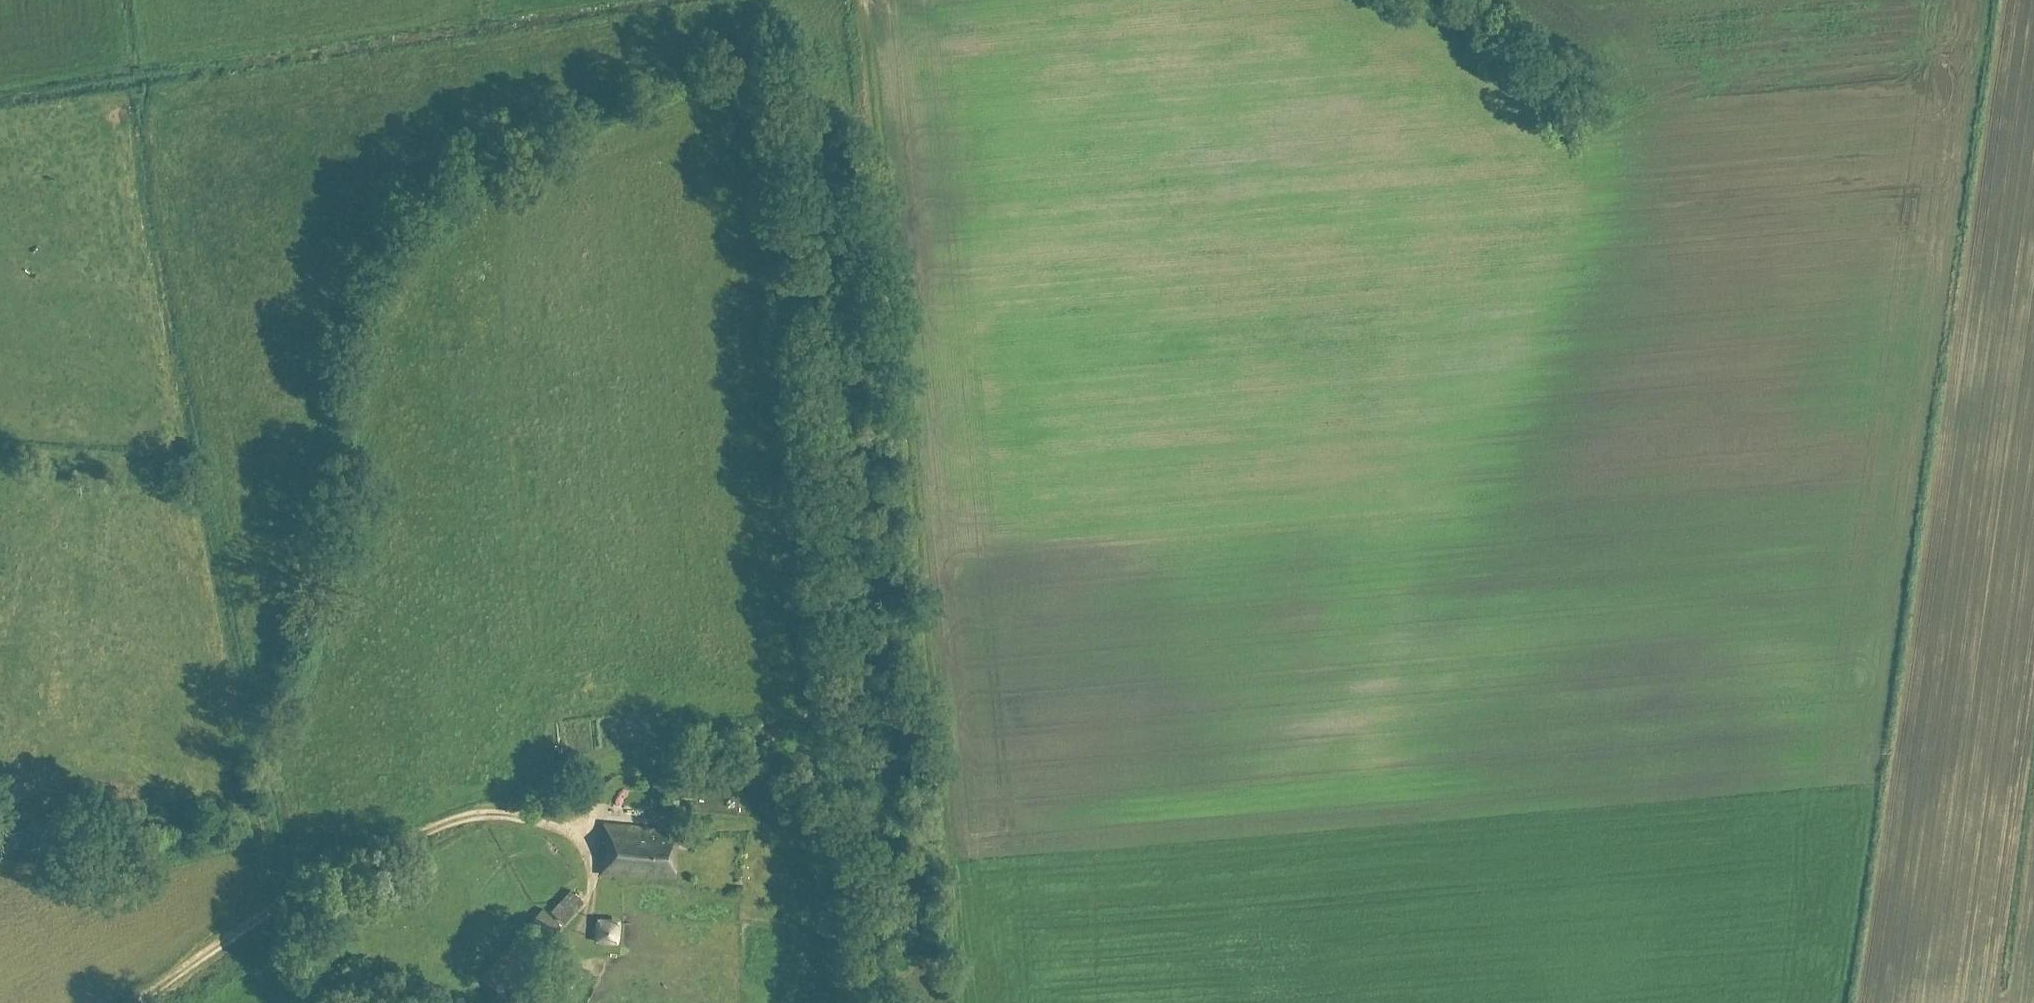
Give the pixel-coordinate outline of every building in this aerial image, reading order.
[(667,797),(666,813),(679,813),(680,798),(667,797)] [(672,820),(597,814),(593,863),(668,869),(672,820)] [(565,922),(585,902),(571,889),(551,910),(565,922)] [(500,992),(509,982),(516,975),(562,924),(546,910),(500,960),(492,969),(485,978),(500,992)] [(511,997),(521,1002),(527,1002),(531,996),(518,987),(511,997)]
